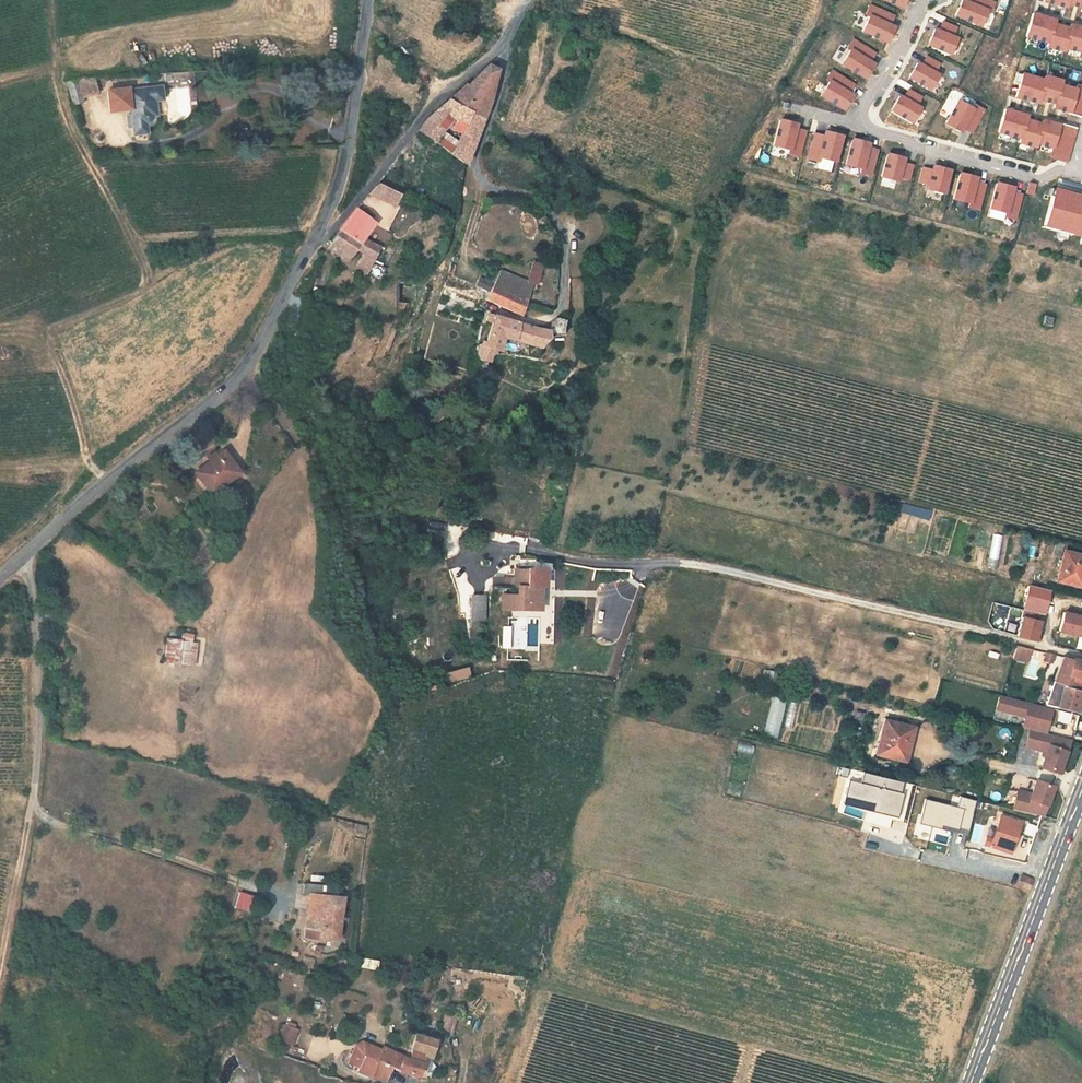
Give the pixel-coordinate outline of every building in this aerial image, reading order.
[(955,15),(980,25),(986,10),(991,12),(995,2),(989,0),(967,0),(966,1),(964,0),(962,0),(955,15)] [(1043,1),(1065,7),(1067,3),(1081,8),(1081,12),(1081,0),(1043,0),(1043,1)] [(870,16),(863,31),(887,42),(894,27),(890,25),(894,16),(870,5),(866,14),(870,16)] [(1026,36),(1048,43),(1046,47),(1063,51),(1064,47),(1079,52),(1078,56),(1081,57),(1081,28),(1070,24),(1069,28),(1054,24),(1055,20),(1032,13),(1026,36)] [(934,29),(928,44),(950,54),(957,38),(952,36),(956,27),(942,22),(939,30),(934,29)] [(851,50),(842,64),(865,78),(874,64),(870,61),(875,53),(853,39),(848,48),(851,50)] [(917,63),(909,78),(930,90),(938,75),(934,73),(938,66),(939,64),(926,57),(923,62),(921,65),(917,63)] [(458,142),(453,155),(467,165),(491,100),(498,70),(487,65),(466,87),(464,85),(447,101),(460,109),(455,121),(464,125),(458,142)] [(830,81),(821,95),(844,110),(853,95),(849,93),(854,84),(832,71),(827,79),(830,81)] [(1018,89),(1016,97),(1038,103),(1039,99),(1054,103),(1053,108),(1069,112),(1068,114),(1081,117),(1081,86),(1077,85),(1076,89),(1060,84),(1062,80),(1045,76),(1044,79),(1022,73),(1018,89)] [(67,83),(73,105),(84,102),(78,80),(67,83)] [(158,87),(129,91),(129,89),(108,91),(110,112),(131,110),(132,117),(133,126),(134,135),(147,134),(146,124),(150,123),(153,119),(153,117),(151,101),(155,101),(159,101),(163,100),(161,87),(158,87)] [(899,96),(890,111),(911,123),(920,108),(916,105),(921,97),(908,90),(903,98),(899,96)] [(961,132),(961,131),(963,128),(971,132),(983,109),(975,105),(973,108),(958,100),(946,124),(956,129),(961,132)] [(428,120),(419,131),(453,155),(458,142),(441,130),(449,118),(455,121),(460,109),(447,101),(428,120)] [(1066,162),(1068,156),(1075,130),(1076,128),(1059,123),(1058,124),(1043,120),(1042,121),(1041,124),(1026,120),(1027,117),(1027,116),(1005,109),(1004,111),(998,132),(1020,138),(1019,142),(1035,147),(1036,143),(1051,147),(1050,151),(1049,157),(1066,162)] [(781,120),(774,145),(791,150),(790,153),(799,156),(806,131),(796,128),(798,124),(781,120)] [(815,133),(809,158),(818,160),(819,157),(835,161),(842,136),(826,131),(824,136),(815,133)] [(869,143),(853,138),(846,164),(862,169),(861,172),(871,175),(877,150),(868,147),(869,143)] [(888,153),(881,177),(898,181),(899,177),(909,179),(912,165),(903,162),(904,158),(888,153)] [(923,168),(919,182),(928,184),(927,189),(944,193),(950,170),(933,165),(932,170),(923,168)] [(846,166),(844,172),(858,175),(860,169),(846,166)] [(977,177),(960,173),(954,198),(970,203),(969,206),(979,209),(985,184),(976,181),(977,177)] [(1013,187),(997,182),(990,208),(1006,212),(1006,216),(1015,218),(1022,194),(1012,191),(1013,187)] [(1035,184),(1029,182),(1025,195),(1032,197),(1035,184)] [(1051,196),(1043,227),(1069,234),(1069,233),(1081,237),(1081,195),(1080,195),(1080,196),(1058,190),(1056,197),(1051,196)] [(967,210),(968,204),(951,200),(950,206),(967,210)] [(391,235),(355,209),(330,242),(342,251),(338,257),(345,262),(356,249),(363,253),(355,271),(367,274),(379,249),(384,251),(391,235)] [(330,242),(325,248),(338,257),(342,251),(330,242)] [(538,279),(542,265),(533,262),(529,276),(538,279)] [(413,283),(423,283),(424,270),(409,270),(409,282),(409,283),(413,283)] [(510,310),(519,314),(521,310),(524,299),(530,283),(500,271),(495,282),(494,285),(490,292),(486,300),(510,310)] [(490,292),(494,285),(483,279),(479,286),(490,292)] [(409,283),(409,282),(398,282),(398,304),(412,304),(413,283),(409,283)] [(487,313),(484,319),(484,320),(490,323),(483,345),(492,348),(497,349),(501,337),(539,347),(541,343),(548,338),(556,336),(563,335),(563,329),(565,320),(561,319),(557,318),(553,319),(551,321),(546,330),(509,319),(487,313)] [(1053,319),(1054,317),(1045,316),(1044,319),(1043,325),(1052,326),(1053,319)] [(477,359),(489,362),(492,348),(483,345),(477,359)] [(217,456),(214,453),(208,457),(210,461),(196,472),(212,493),(222,485),(221,482),(237,470),(223,452),(217,456)] [(222,485),(238,472),(237,470),(221,482),(222,485)] [(565,495),(568,483),(548,481),(547,492),(565,495)] [(1060,557),(1063,543),(1056,541),(1052,555),(1060,557)] [(208,573),(217,559),(206,549),(195,560),(208,573)] [(1081,583),(1081,555),(1065,551),(1057,580),(1081,586),(1081,583)] [(977,552),(976,563),(983,564),(984,552),(977,552)] [(503,586),(515,586),(527,587),(526,593),(526,601),(526,609),(539,609),(540,586),(542,586),(542,582),(548,582),(548,569),(527,568),(526,572),(514,572),(513,579),(503,579),(503,586)] [(1048,590),(1028,585),(1022,609),(1023,609),(1039,613),(1042,614),(1048,590)] [(468,592),(458,591),(460,617),(473,618),(473,596),(468,596),(468,592)] [(472,628),(485,628),(486,596),(473,596),(473,618),(472,628)] [(1039,613),(1023,609),(1016,636),(1038,641),(1040,633),(1037,632),(1040,622),(1037,621),(1039,613)] [(1059,631),(1078,636),(1078,632),(1081,633),(1081,614),(1075,612),(1074,615),(1064,612),(1059,631)] [(183,632),(181,641),(192,642),(193,634),(183,632)] [(192,642),(181,641),(179,664),(194,666),(197,643),(192,642)] [(203,644),(197,643),(194,666),(201,666),(203,644)] [(1030,649),(1016,645),(1013,659),(1027,662),(1030,649)] [(1051,661),(1053,654),(1046,652),(1044,660),(1051,661)] [(1062,656),(1052,681),(1064,686),(1081,691),(1081,662),(1062,656)] [(468,666),(448,671),(451,682),(470,677),(468,666)] [(1043,707),(1075,715),(1081,691),(1064,686),(1052,681),(1043,707)] [(764,736),(778,738),(786,699),(772,697),(764,736)] [(1028,733),(1044,737),(1050,712),(997,699),(994,711),(1005,713),(1004,716),(1023,721),(1020,731),(1028,733)] [(907,736),(909,727),(906,726),(907,722),(888,718),(887,721),(885,721),(877,755),(901,761),(902,759),(905,760),(910,737),(907,736)] [(1039,771),(1056,776),(1068,743),(1044,737),(1028,733),(1022,750),(1034,753),(1035,751),(1044,753),(1039,771)] [(908,821),(917,786),(863,773),(860,783),(849,781),(843,805),(908,821)] [(1012,809),(1041,816),(1052,787),(1035,781),(1030,794),(1016,791),(1012,809)] [(959,796),(956,807),(962,809),(957,829),(967,832),(971,814),(974,801),(959,796)] [(957,829),(962,809),(956,807),(924,799),(917,824),(940,830),(940,826),(957,831),(957,829)] [(1003,845),(1012,848),(1020,823),(1001,816),(993,840),(987,838),(984,845),(1001,851),(1003,845)] [(1010,854),(1012,848),(1003,845),(1001,851),(1010,854)] [(1029,890),(1032,881),(1020,876),(1017,885),(1029,890)] [(310,893),(326,895),(327,887),(304,885),(303,893),(310,893)] [(239,891),(234,907),(248,911),(253,895),(239,891)] [(343,897),(326,895),(310,893),(306,927),(320,930),(319,937),(337,940),(343,897)] [(305,972),(310,972),(314,958),(305,956),(301,971),(305,972)] [(366,959),(364,967),(376,970),(379,962),(366,959)] [(444,1014),(440,1030),(451,1034),(456,1018),(444,1014)] [(292,1046),(297,1031),(284,1026),(279,1041),(292,1046)] [(436,1041),(418,1035),(415,1034),(413,1043),(410,1058),(403,1056),(397,1070),(396,1071),(418,1077),(425,1054),(432,1056),(436,1041)] [(358,1071),(370,1076),(381,1049),(362,1041),(355,1044),(348,1063),(359,1068),(358,1071)] [(408,1042),(403,1056),(410,1058),(413,1043),(408,1042)] [(381,1049),(370,1076),(385,1081),(392,1067),(397,1070),(403,1056),(382,1046),(381,1049)]
